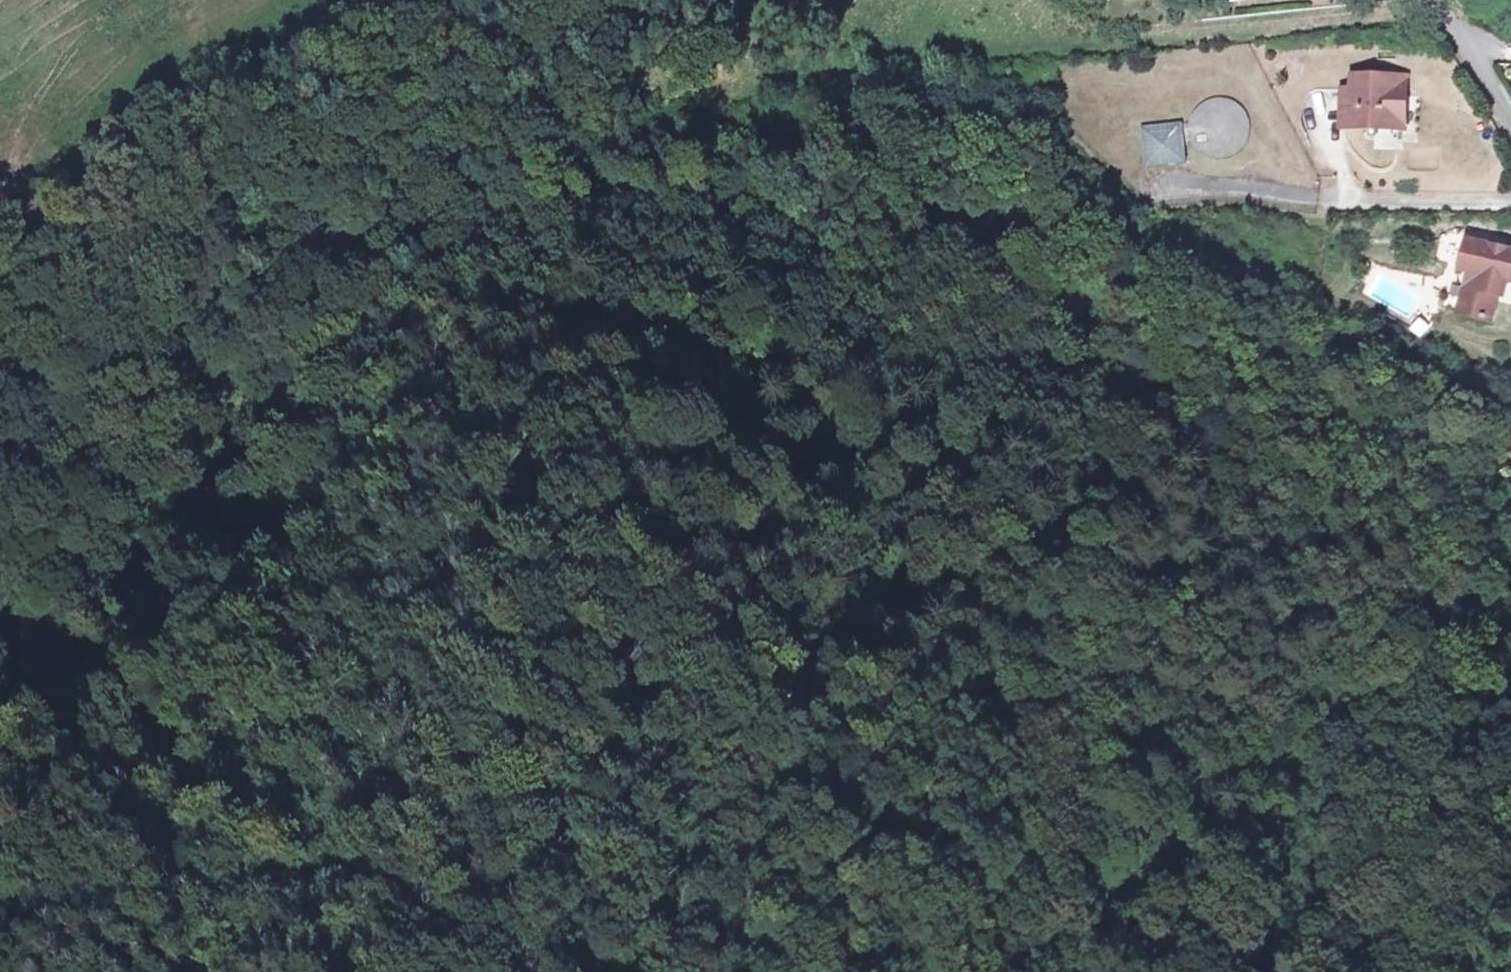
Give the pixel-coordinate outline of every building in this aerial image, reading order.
[(1407,73),(1352,72),(1351,127),(1406,127),(1407,73)] [(1242,150),(1244,148),(1249,139),(1251,128),(1249,117),(1242,106),(1231,99),(1220,97),(1211,98),(1204,101),(1198,106),(1191,117),(1189,128),(1191,140),(1198,150),(1208,157),(1220,159),(1233,157),(1242,150)] [(1182,123),(1142,129),(1148,168),(1187,163),(1182,123)] [(1469,237),(1463,266),(1473,268),(1464,310),(1495,316),(1503,274),(1510,276),(1510,245),(1469,237)]
